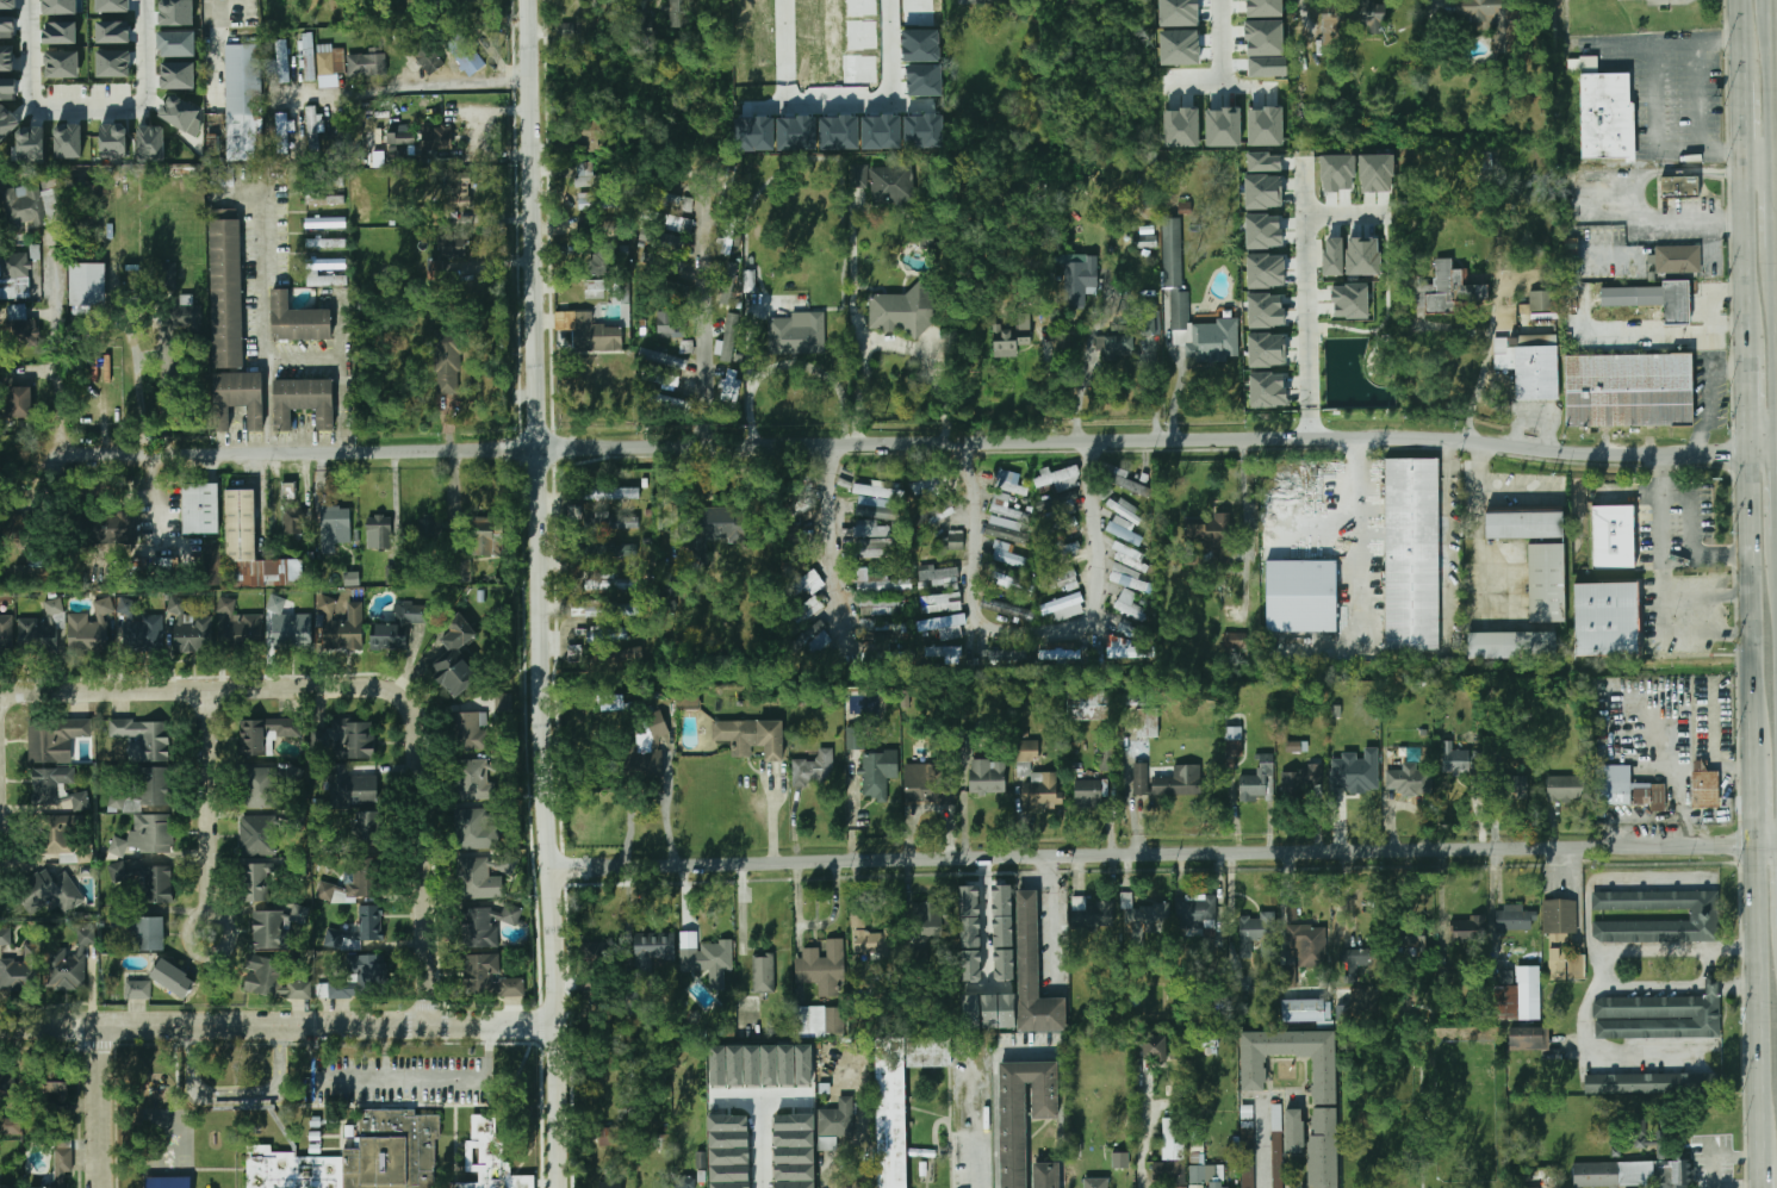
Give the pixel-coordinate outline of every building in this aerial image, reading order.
[(15,8),(0,9),(0,0),(17,0),(17,6),(14,6),(15,8)] [(44,1),(44,0),(77,0),(77,14),(44,14),(44,13),(43,13),(43,1),(44,1)] [(97,12),(96,0),(130,0),(130,10),(129,10),(129,12),(97,12)] [(161,26),(161,0),(194,0),(194,26),(161,26)] [(670,30),(692,30),(692,0),(670,0),(670,30)] [(1160,27),(1160,0),(1198,0),(1198,26),(1160,27)] [(1241,14),(1241,0),(1275,0),(1275,14),(1241,14)] [(1385,25),(1385,0),(1344,0),(1344,25),(1385,25)] [(1496,0),(1455,0),(1455,19),(1496,19),(1496,0)] [(645,12),(629,15),(633,38),(655,35),(653,21),(647,22),(645,12)] [(1338,13),(1325,13),(1325,37),(1338,37),(1338,13)] [(13,37),(0,37),(0,16),(15,15),(17,32),(13,32),(13,37)] [(45,44),(77,43),(77,21),(45,23),(45,29),(44,29),(44,33),(45,44)] [(98,21),(128,21),(128,27),(131,27),(131,43),(98,43),(98,21)] [(1242,21),(1279,21),(1279,54),(1242,54),(1242,21)] [(162,56),(162,50),(159,50),(159,31),(195,31),(195,56),(162,56)] [(1161,31),(1199,31),(1199,42),(1200,42),(1200,54),(1199,54),(1199,64),(1162,64),(1161,31)] [(313,33),(304,33),(304,81),(313,81),(313,33)] [(405,44),(430,75),(445,64),(420,33),(405,44)] [(471,77),(487,64),(461,33),(445,46),(471,77)] [(288,39),(276,40),(277,60),(268,61),(269,74),(279,73),(279,83),(290,83),(288,39)] [(225,161),(260,161),(259,44),(224,44),(225,161)] [(14,71),(0,71),(0,45),(14,45),(14,71)] [(97,51),(130,50),(130,54),(131,54),(132,63),(130,63),(130,66),(129,66),(129,67),(130,67),(130,76),(98,77),(97,51)] [(317,52),(319,76),(343,74),(341,50),(317,52)] [(46,51),(79,51),(80,77),(46,77),(46,69),(48,69),(48,67),(46,67),(46,63),(45,63),(45,55),(46,55),(46,51)] [(386,75),(386,55),(347,55),(347,75),(386,75)] [(1248,58),(1287,57),(1287,76),(1250,76),(1250,68),(1249,68),(1248,58)] [(162,63),(195,62),(195,87),(162,88),(162,63)] [(1578,74),(1628,73),(1629,101),(1633,101),(1634,157),(1580,158),(1578,74)] [(15,99),(0,99),(0,78),(17,77),(17,94),(15,94),(15,99)] [(187,132),(159,116),(173,93),(200,111),(187,132)] [(21,124),(19,122),(20,120),(13,113),(12,114),(2,104),(0,106),(0,143),(21,124)] [(317,115),(316,106),(307,106),(309,154),(325,154),(324,114),(317,115)] [(1248,110),(1249,145),(1284,144),(1284,106),(1263,107),(1263,110),(1248,110)] [(1164,111),(1166,147),(1199,147),(1199,110),(1192,110),(1192,107),(1180,107),(1180,111),(1164,111)] [(1206,111),(1206,147),(1241,147),(1241,107),(1222,107),(1222,111),(1206,111)] [(287,114),(275,114),(275,154),(287,154),(287,114)] [(863,117),(864,140),(887,139),(888,147),(901,147),(900,116),(863,117)] [(943,117),(909,116),(909,140),(924,140),(924,147),(942,147),(943,117)] [(605,152),(606,119),(580,118),(578,150),(605,152)] [(128,158),(101,158),(100,125),(128,124),(128,158)] [(81,157),(56,157),(56,125),(81,125),(81,157)] [(453,149),(452,125),(422,126),(423,150),(453,149)] [(138,160),(138,127),(164,126),(164,160),(138,160)] [(20,162),(20,127),(44,127),(44,161),(20,162)] [(388,133),(388,145),(416,144),(416,133),(388,133)] [(415,165),(414,155),(423,154),(421,144),(398,147),(400,167),(415,165)] [(1248,153),(1248,172),(1281,170),(1281,156),(1269,157),(1269,151),(1248,153)] [(1493,169),(1493,153),(1477,153),(1477,169),(1493,169)] [(1321,155),(1355,155),(1355,176),(1352,176),(1352,188),(1340,188),(1340,192),(1324,192),(1324,188),(1323,188),(1323,178),(1321,178),(1321,155)] [(1359,155),(1393,155),(1394,180),(1391,180),(1391,192),(1362,192),(1362,187),(1361,187),(1361,176),(1360,176),(1359,155)] [(593,162),(575,162),(576,187),(613,186),(612,174),(593,175),(593,162)] [(851,187),(869,187),(869,163),(851,163),(851,187)] [(871,167),(871,203),(907,203),(907,167),(871,167)] [(470,171),(446,171),(447,208),(471,207),(470,171)] [(1246,209),(1284,208),(1282,174),(1245,176),(1246,209)] [(1658,176),(1696,175),(1697,198),(1659,199),(1658,176)] [(306,204),(344,204),(344,188),(323,188),(323,180),(306,180),(306,204)] [(41,192),(39,182),(2,188),(8,229),(58,222),(52,189),(41,192)] [(653,203),(691,212),(695,198),(657,188),(653,203)] [(579,195),(579,210),(617,208),(617,194),(579,195)] [(682,227),(684,217),(643,209),(641,219),(682,227)] [(1282,248),(1282,214),(1246,215),(1247,249),(1282,248)] [(212,369),(243,369),(242,219),(212,219),(212,369)] [(304,228),(343,228),(343,219),(304,219),(304,228)] [(1163,220),(1163,287),(1182,287),(1183,220),(1163,220)] [(680,251),(684,239),(643,227),(639,239),(680,251)] [(921,231),(922,249),(947,248),(946,230),(921,231)] [(1157,235),(1136,236),(1136,248),(1157,247),(1157,235)] [(1348,275),(1381,275),(1380,237),(1347,238),(1348,275)] [(1344,275),(1344,238),(1324,238),(1324,275),(1344,275)] [(1564,273),(1578,273),(1580,238),(1566,238),(1564,273)] [(305,240),(305,248),(344,248),(344,240),(305,240)] [(465,241),(448,240),(448,255),(465,256),(465,241)] [(1267,245),(1268,282),(1292,282),(1292,244),(1267,245)] [(1654,245),(1698,245),(1700,270),(1654,272),(1654,245)] [(589,274),(610,275),(611,251),(590,251),(589,274)] [(654,254),(644,251),(641,262),(651,264),(654,254)] [(30,298),(30,254),(0,254),(0,298),(30,298)] [(1065,307),(1094,307),(1094,257),(1065,257),(1065,307)] [(1489,300),(1489,284),(1468,284),(1468,269),(1453,269),(1453,259),(1436,259),(1436,284),(1416,284),(1416,311),(1455,311),(1455,300),(1489,300)] [(347,260),(306,260),(306,287),(347,287),(347,260)] [(430,278),(454,282),(457,265),(432,262),(430,278)] [(107,263),(70,263),(70,307),(107,307),(107,263)] [(157,263),(157,293),(174,293),(174,263),(157,263)] [(738,268),(727,267),(720,305),(731,307),(738,268)] [(755,270),(744,271),(745,293),(756,292),(755,270)] [(586,299),(607,299),(607,280),(586,280),(586,299)] [(1599,288),(1661,287),(1661,282),(1685,282),(1686,322),(1663,323),(1663,305),(1599,306),(1599,288)] [(1334,319),(1369,318),(1369,284),(1333,284),(1334,319)] [(909,296),(870,294),(869,331),(922,332),(922,322),(937,323),(938,287),(911,287),(909,296)] [(334,341),(334,310),(290,310),(290,290),(274,290),(274,340),(334,341)] [(1530,311),(1557,311),(1556,290),(1529,291),(1530,311)] [(1238,318),(1217,318),(1217,324),(1189,324),(1189,291),(1172,291),(1172,344),(1194,344),(1194,362),(1238,361),(1238,318)] [(1249,328),(1285,327),(1284,293),(1248,294),(1249,328)] [(199,304),(189,304),(189,296),(170,296),(170,328),(199,328),(199,304)] [(1157,300),(1141,300),(1141,335),(1157,335),(1157,300)] [(38,346),(37,321),(26,321),(25,305),(7,305),(10,347),(38,346)] [(1386,342),(1386,307),(1357,307),(1357,342),(1386,342)] [(623,351),(622,325),(593,326),(592,312),(556,313),(556,329),(574,328),(574,352),(623,351)] [(675,312),(658,312),(658,338),(685,337),(685,321),(675,321),(675,312)] [(724,361),(735,362),(737,313),(726,313),(724,361)] [(794,318),(769,318),(770,354),(826,353),(826,313),(810,313),(812,325),(794,325),(794,318)] [(1300,340),(1300,317),(1257,317),(1257,340),(1300,340)] [(993,355),(1031,354),(1031,319),(1020,319),(1020,325),(993,326),(993,355)] [(461,333),(437,332),(436,394),(460,395),(461,333)] [(1249,367),(1286,366),(1286,333),(1249,333),(1249,367)] [(1515,399),(1515,367),(1492,367),(1491,338),(1514,338),(1514,335),(1554,334),(1557,398),(1515,399)] [(1104,335),(1104,360),(1118,360),(1118,353),(1131,353),(1131,335),(1104,335)] [(681,353),(694,353),(694,340),(681,340),(681,353)] [(689,360),(642,347),(639,358),(686,371),(689,360)] [(1567,357),(1688,355),(1689,422),(1567,424),(1567,357)] [(742,372),(727,368),(720,401),(735,405),(742,372)] [(1251,407),(1286,406),(1286,372),(1250,373),(1251,407)] [(212,374),(212,431),(229,431),(229,406),(249,406),(249,431),(265,431),(265,373),(212,374)] [(680,377),(661,374),(660,384),(679,387),(680,377)] [(335,380),(274,380),(275,431),(292,431),(292,410),(317,410),(317,430),(336,430),(335,380)] [(33,387),(7,387),(7,417),(33,417),(33,387)] [(690,410),(691,402),(661,395),(659,402),(690,410)] [(1384,458),(1440,458),(1442,649),(1386,651),(1384,458)] [(1057,489),(1082,481),(1077,465),(1033,477),(1037,489),(1056,483),(1057,489)] [(1152,488),(1126,480),(1129,471),(1113,467),(1108,484),(1150,496),(1152,488)] [(1029,488),(1014,484),(1018,473),(999,468),(994,488),(1027,496),(1029,488)] [(1152,486),(1154,477),(1130,471),(1128,480),(1152,486)] [(913,484),(915,493),(946,484),(943,474),(913,484)] [(853,492),(897,500),(899,490),(854,483),(853,492)] [(217,484),(184,484),(184,535),(217,535),(217,484)] [(640,488),(583,486),(583,499),(640,500),(640,488)] [(226,587),(256,587),(256,491),(226,491),(226,587)] [(1030,515),(1006,506),(1008,497),(995,493),(990,510),(1027,522),(1030,515)] [(1142,511),(1113,493),(1106,504),(1136,522),(1142,511)] [(1077,512),(1075,497),(1039,500),(1040,518),(1060,516),(1060,514),(1077,512)] [(912,517),(918,529),(956,510),(950,498),(912,517)] [(856,514),(881,517),(882,506),(857,503),(856,514)] [(665,516),(677,515),(676,505),(664,506),(665,516)] [(1591,506),(1630,505),(1632,567),(1592,568),(1591,506)] [(319,547),(349,547),(349,506),(319,506),(319,547)] [(583,506),(572,506),(571,521),(582,522),(583,506)] [(747,543),(746,508),(691,508),(691,566),(707,566),(707,539),(728,539),(728,543),(747,543)] [(305,542),(305,510),(282,510),(282,542),(305,542)] [(640,528),(639,511),(585,514),(586,530),(640,528)] [(76,515),(77,547),(136,545),(135,512),(76,515)] [(1484,514),(1560,512),(1561,536),(1485,539),(1484,514)] [(1230,514),(1213,514),(1213,523),(1185,523),(1185,545),(1212,545),(1212,564),(1230,564),(1230,514)] [(38,547),(38,516),(2,516),(2,547),(38,547)] [(393,516),(368,516),(367,549),(392,549),(393,516)] [(1107,532),(1140,546),(1147,530),(1114,516),(1107,532)] [(1080,530),(1076,518),(1045,527),(1048,534),(1064,528),(1067,534),(1080,530)] [(444,520),(420,519),(420,539),(443,540),(444,520)] [(476,519),(474,555),(502,556),(504,520),(476,519)] [(880,521),(855,521),(855,536),(880,536),(880,521)] [(800,524),(787,524),(788,540),(801,539),(800,524)] [(987,533),(1027,543),(1029,534),(988,524),(987,533)] [(964,549),(964,531),(944,531),(944,549),(964,549)] [(219,542),(201,542),(201,586),(219,586),(219,542)] [(992,559),(1025,567),(1027,558),(1011,553),(1012,547),(996,542),(992,559)] [(1112,557),(1146,573),(1149,566),(1142,562),(1146,554),(1119,542),(1112,557)] [(1527,543),(1561,543),(1564,620),(1528,621),(1527,543)] [(637,545),(584,544),(584,557),(637,558),(637,545)] [(860,556),(902,556),(902,548),(860,548),(860,556)] [(281,584),(281,561),(265,561),(265,584),(281,584)] [(1267,562),(1336,561),(1336,629),(1267,630),(1267,562)] [(1111,577),(1138,589),(1143,577),(1116,565),(1111,577)] [(793,602),(819,576),(810,567),(784,593),(793,602)] [(919,568),(919,586),(958,586),(958,568),(919,568)] [(990,577),(1031,596),(1034,587),(995,568),(990,577)] [(1046,592),(1079,581),(1074,568),(1043,580),(1046,592)] [(360,572),(344,572),(345,586),(360,585),(360,572)] [(586,590),(639,589),(639,578),(615,579),(615,575),(586,576),(586,590)] [(857,578),(857,592),(913,592),(913,579),(882,579),(882,578),(857,578)] [(1572,584),(1636,581),(1639,654),(1574,657),(1572,584)] [(1144,621),(1149,611),(1133,604),(1138,595),(1124,589),(1116,609),(1144,621)] [(922,596),(922,612),(962,610),(961,593),(922,596)] [(1055,612),(1057,621),(1086,612),(1080,593),(1040,604),(1043,615),(1055,612)] [(223,616),(222,648),(261,649),(262,617),(232,616),(234,599),(216,598),(216,616),(223,616)] [(362,602),(346,602),(346,621),(334,621),(334,598),(322,598),(323,649),(364,649),(362,602)] [(860,598),(860,614),(912,614),(912,599),(860,598)] [(19,654),(61,652),(58,599),(44,601),(44,620),(17,621),(19,654)] [(112,651),(110,599),(92,599),(92,612),(67,614),(69,653),(112,651)] [(572,617),(639,615),(638,599),(572,601),(572,617)] [(1027,621),(1030,609),(992,599),(988,610),(1027,621)] [(135,603),(122,603),(122,652),(161,652),(161,617),(135,617),(135,603)] [(372,624),(371,649),(407,650),(408,624),(427,625),(427,604),(395,603),(395,624),(372,624)] [(455,699),(481,677),(459,650),(478,635),(461,613),(448,623),(454,630),(441,640),(450,651),(430,668),(455,699)] [(963,615),(917,621),(919,632),(939,629),(940,641),(967,636),(963,615)] [(11,616),(0,616),(0,653),(11,653),(11,616)] [(273,648),(311,648),(311,616),(273,616),(273,648)] [(211,617),(174,617),(174,652),(211,652),(211,617)] [(864,624),(864,640),(907,640),(907,624),(864,624)] [(1134,635),(1135,625),(1120,625),(1120,634),(1134,635)] [(833,641),(824,629),(805,644),(815,656),(833,641)] [(1466,633),(1554,630),(1554,658),(1467,660),(1466,633)] [(1247,635),(1229,633),(1228,647),(1245,648),(1247,635)] [(1111,658),(1156,659),(1156,643),(1111,642),(1111,658)] [(582,662),(582,645),(568,645),(568,663),(582,662)] [(1048,645),(1048,659),(1086,659),(1086,645),(1048,645)] [(963,658),(963,647),(925,647),(925,658),(963,658)] [(1027,660),(1027,651),(992,651),(992,660),(1027,660)] [(1110,690),(1067,690),(1067,720),(1110,720),(1110,690)] [(1121,705),(1147,705),(1146,693),(1121,694),(1121,705)] [(623,695),(601,696),(601,709),(624,708),(623,695)] [(1161,708),(1136,708),(1136,738),(1161,738),(1161,708)] [(488,712),(456,713),(457,750),(489,749),(488,712)] [(638,734),(639,754),(647,754),(648,767),(662,767),(660,735),(666,735),(665,712),(649,713),(650,734),(638,734)] [(240,719),(240,757),(266,757),(266,738),(299,738),(299,719),(240,719)] [(72,738),(88,738),(88,720),(26,720),(26,764),(72,764),(72,738)] [(375,759),(374,720),(330,721),(330,729),(317,729),(317,751),(329,751),(329,759),(375,759)] [(764,760),(781,760),(781,721),(713,720),(713,741),(732,741),(732,757),(751,758),(752,746),(764,746),(764,760)] [(169,722),(133,722),(133,761),(169,761),(169,722)] [(1224,755),(1243,755),(1243,727),(1224,727),(1224,755)] [(849,747),(863,747),(863,729),(849,729),(849,747)] [(1057,772),(1030,772),(1030,761),(1038,760),(1038,740),(1017,741),(1017,778),(1023,778),(1023,809),(1057,808),(1057,772)] [(1308,752),(1308,742),(1287,741),(1286,752),(1308,752)] [(1472,750),(1454,750),(1454,741),(1442,741),(1442,775),(1472,775),(1472,750)] [(1630,784),(1630,765),(1613,765),(1613,746),(1595,746),(1595,804),(1649,804),(1649,811),(1665,811),(1665,784),(1630,784)] [(793,784),(833,784),(833,748),(818,748),(818,760),(793,760),(793,784)] [(887,778),(899,778),(899,751),(863,751),(863,801),(887,801),(887,778)] [(1482,751),(1472,751),(1472,768),(1481,768),(1482,751)] [(1274,754),(1259,754),(1259,776),(1239,776),(1239,802),(1274,802),(1274,754)] [(1374,754),(1346,754),(1346,773),(1374,773),(1374,754)] [(1005,755),(970,757),(971,796),(984,795),(984,804),(1005,803),(1005,755)] [(496,799),(495,782),(488,783),(487,759),(458,760),(460,800),(496,799)] [(1387,761),(1387,790),(1419,790),(1419,761),(1387,761)] [(905,803),(950,803),(950,764),(905,764),(905,803)] [(1133,764),(1133,796),(1199,796),(1199,773),(1148,773),(1148,764),(1133,764)] [(1305,772),(1282,772),(1282,800),(1301,800),(1301,789),(1321,789),(1321,764),(1305,764),(1305,772)] [(347,777),(347,765),(330,765),(331,806),(378,806),(378,776),(347,777)] [(30,769),(32,808),(72,807),(72,810),(88,809),(87,790),(74,791),(73,767),(30,769)] [(168,767),(132,767),(132,786),(110,786),(110,807),(169,807),(168,767)] [(272,809),(272,769),(238,769),(238,809),(272,809)] [(1691,806),(1719,806),(1719,770),(1691,770),(1691,806)] [(1499,775),(1498,798),(1527,800),(1528,777),(1499,775)] [(1546,776),(1546,800),(1589,800),(1589,776),(1546,776)] [(1075,809),(1101,809),(1101,779),(1075,779),(1075,809)] [(457,850),(499,849),(498,814),(487,814),(486,808),(456,809),(457,850)] [(356,844),(381,844),(381,812),(356,811),(356,844)] [(135,853),(172,853),(172,815),(135,815),(135,853)] [(275,854),(275,816),(240,816),(240,854),(275,854)] [(76,863),(76,817),(35,819),(35,854),(58,854),(58,863),(76,863)] [(459,858),(460,899),(504,897),(503,876),(489,877),(489,857),(459,858)] [(108,864),(113,884),(129,880),(124,861),(108,864)] [(355,902),(355,897),(381,897),(380,862),(347,863),(348,883),(317,884),(317,903),(355,902)] [(271,902),(271,864),(242,864),(242,902),(271,902)] [(128,878),(141,878),(141,903),(173,903),(173,867),(128,867),(128,878)] [(66,871),(50,879),(44,869),(21,883),(37,909),(56,898),(63,913),(82,901),(66,871)] [(1014,980),(1012,885),(992,885),(995,981),(1014,980)] [(963,982),(983,981),(979,886),(959,886),(963,982)] [(1036,891),(1015,891),(1017,1032),(1065,1032),(1064,1000),(1037,1000),(1036,891)] [(1717,891),(1593,891),(1593,909),(1690,909),(1690,921),(1593,921),(1593,941),(1719,941),(1717,891)] [(1178,897),(1178,929),(1217,929),(1217,897),(1178,897)] [(1073,900),(1073,927),(1113,927),(1113,900),(1073,900)] [(1567,933),(1577,933),(1577,900),(1546,900),(1547,979),(1585,979),(1585,956),(1567,956),(1567,933)] [(951,902),(913,902),(913,939),(951,939),(951,902)] [(1170,934),(1170,904),(1126,904),(1126,934),(1170,934)] [(360,950),(360,940),(381,940),(381,906),(359,906),(359,927),(321,927),(321,948),(360,950)] [(1496,929),(1536,929),(1536,906),(1496,906),(1496,929)] [(499,947),(498,923),(521,922),(520,907),(464,909),(466,948),(499,947)] [(852,928),(866,928),(865,909),(851,910),(852,928)] [(284,910),(251,910),(251,943),(284,943),(284,910)] [(1262,957),(1275,957),(1275,916),(1239,916),(1239,958),(1254,958),(1254,941),(1262,941),(1262,957)] [(1452,916),(1452,943),(1485,943),(1485,916),(1452,916)] [(137,918),(137,951),(162,951),(162,918),(137,918)] [(1425,922),(1391,922),(1391,950),(1425,950),(1425,922)] [(1303,968),(1325,968),(1326,925),(1287,925),(1287,944),(1304,944),(1303,968)] [(854,953),(882,953),(882,963),(896,963),(895,927),(884,927),(884,931),(854,931),(854,953)] [(11,928),(0,928),(0,945),(12,945),(11,928)] [(93,988),(92,931),(76,931),(76,958),(51,958),(51,989),(93,988)] [(681,971),(709,970),(709,989),(725,989),(725,970),(733,970),(733,942),(699,942),(699,932),(680,932),(681,971)] [(676,934),(635,933),(635,973),(653,973),(653,959),(675,959),(676,934)] [(796,984),(818,983),(819,997),(839,996),(839,981),(845,981),(844,938),(827,939),(827,957),(820,957),(819,948),(803,948),(803,958),(795,958),(796,984)] [(609,942),(583,943),(584,960),(609,959),(609,942)] [(1358,983),(1358,966),(1371,965),(1371,949),(1348,950),(1348,983),(1358,983)] [(775,993),(753,993),(752,953),(773,952),(775,993)] [(525,995),(525,977),(501,978),(500,954),(464,955),(466,996),(525,995)] [(349,957),(350,981),(328,982),(329,999),(387,996),(386,956),(349,957)] [(284,958),(249,958),(249,997),(310,999),(310,982),(282,982),(284,958)] [(33,991),(33,959),(0,959),(0,991),(33,991)] [(193,993),(191,964),(159,966),(160,995),(193,993)] [(1540,1020),(1493,1020),(1493,987),(1500,987),(1500,972),(1512,972),(1512,987),(1516,987),(1516,966),(1539,966),(1540,1020)] [(1296,987),(1296,968),(1280,969),(1280,987),(1296,987)] [(1596,1038),(1720,1037),(1720,985),(1720,978),(1710,978),(1704,978),(1704,985),(1704,996),(1592,997),(1592,1019),(1596,1019),(1596,1038)] [(125,999),(151,999),(152,981),(126,980),(125,999)] [(1337,1006),(1337,1016),(1380,1014),(1379,989),(1351,989),(1351,1005),(1337,1006)] [(638,1014),(639,991),(625,991),(624,1013),(638,1014)] [(1016,1028),(1015,994),(982,995),(983,1029),(1016,1028)] [(979,999),(965,999),(966,1028),(980,1028),(979,999)] [(1282,1000),(1282,1022),(1331,1021),(1331,999),(1282,1000)] [(844,1006),(793,1008),(794,1037),(845,1035),(844,1006)] [(1505,1053),(1505,1027),(1548,1027),(1549,1053),(1505,1053)] [(1241,1032),(1242,1091),(1266,1091),(1266,1057),(1312,1056),(1313,1105),(1336,1105),(1335,1030),(1241,1032)] [(905,1068),(952,1066),(952,1034),(875,1036),(878,1187),(908,1187),(905,1068)] [(1167,1036),(1143,1036),(1143,1060),(1167,1060),(1167,1036)] [(1172,1039),(1172,1060),(1184,1060),(1185,1039),(1172,1039)] [(813,1045),(710,1047),(711,1086),(728,1085),(728,1087),(813,1085),(813,1045)] [(1001,1187),(1027,1187),(1026,1083),(1032,1083),(1033,1118),(1059,1118),(1058,1062),(1000,1062),(1001,1187)] [(17,1102),(17,1070),(0,1070),(0,1102),(17,1102)] [(1585,1095),(1585,1072),(1719,1071),(1719,1095),(1585,1095)] [(70,1082),(45,1082),(45,1105),(70,1105),(70,1082)] [(853,1096),(839,1096),(839,1109),(819,1110),(820,1150),(837,1150),(837,1136),(854,1136),(853,1096)] [(299,1157),(297,1157),(297,1151),(296,1151),(296,1147),(271,1109),(216,1111),(216,1106),(278,1105),(278,1109),(275,1109),(299,1146),(299,1157)] [(1282,1105),(1271,1105),(1273,1187),(1283,1187),(1282,1105)] [(1312,1106),(1313,1136),(1308,1136),(1308,1187),(1338,1187),(1337,1106),(1312,1106)] [(532,1174),(532,1187),(249,1187),(248,1145),(274,1145),(274,1151),(296,1151),(297,1151),(297,1157),(299,1157),(346,1156),(346,1149),(356,1149),(356,1137),(361,1137),(361,1111),(435,1109),(436,1182),(472,1181),(472,1115),(502,1115),(503,1175),(532,1174)] [(1286,1153),(1304,1153),(1303,1109),(1286,1109),(1286,1153)] [(815,1114),(774,1115),(776,1187),(816,1187),(815,1114)] [(749,1115),(709,1116),(710,1187),(750,1187),(749,1115)] [(312,1126),(312,1117),(323,1117),(323,1126),(312,1126)] [(1163,1160),(1184,1160),(1185,1118),(1164,1117),(1163,1160)] [(21,1135),(21,1119),(1,1119),(2,1135),(21,1135)] [(347,1137),(347,1125),(355,1125),(355,1137),(347,1137)] [(600,1146),(620,1145),(619,1127),(599,1128),(600,1146)] [(1254,1127),(1242,1128),(1242,1187),(1255,1187),(1254,1127)] [(311,1140),(311,1131),(323,1131),(323,1140),(311,1140)] [(311,1153),(311,1144),(323,1144),(323,1153),(311,1153)] [(69,1147),(54,1146),(54,1187),(69,1187),(69,1147)] [(706,1152),(697,1151),(696,1168),(706,1169),(706,1152)] [(1129,1152),(1129,1168),(1112,1168),(1112,1152),(1129,1152)] [(1573,1187),(1648,1186),(1648,1181),(1677,1181),(1677,1187),(1692,1187),(1691,1160),(1573,1163),(1573,1187)] [(1187,1162),(1153,1161),(1152,1182),(1186,1183),(1187,1162)] [(1058,1163),(1034,1163),(1034,1187),(1059,1187),(1058,1163)] [(1190,1183),(1206,1183),(1206,1187),(1229,1187),(1224,1187),(1223,1165),(1190,1166),(1190,1183)] [(194,1176),(194,1187),(148,1187),(148,1177),(194,1176)] [(674,1187),(693,1187),(693,1178),(674,1179),(674,1187)] [(1084,1178),(1084,1187),(1108,1187),(1108,1178),(1084,1178)]
